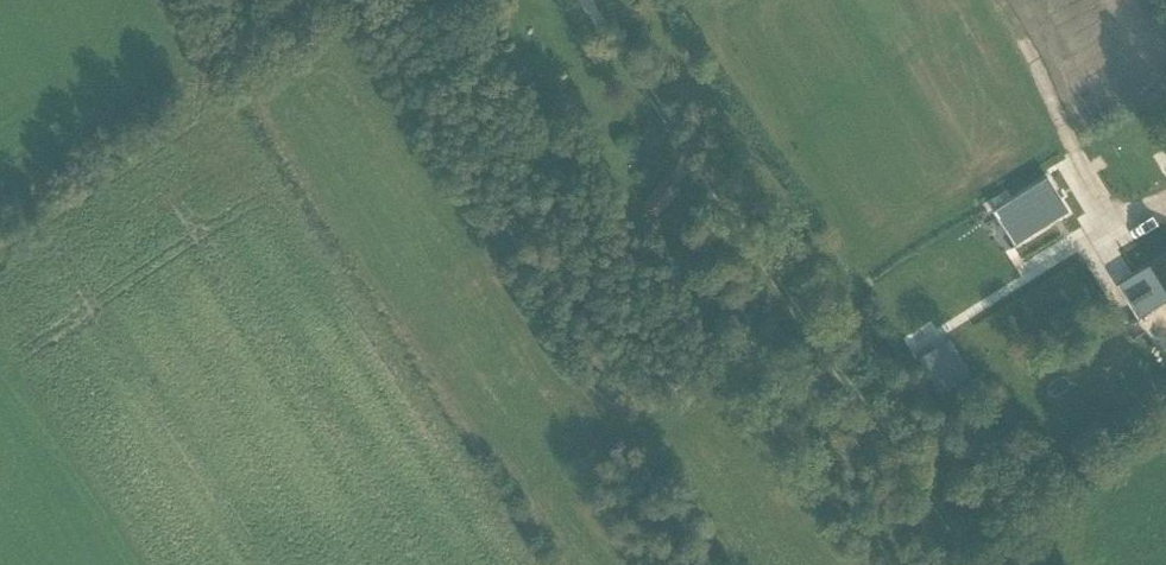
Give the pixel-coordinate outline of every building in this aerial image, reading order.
[(1153,156),(1165,180),(1165,149),(1153,156)] [(672,178),(649,194),(658,207),(681,192),(672,178)] [(1119,285),(1138,315),(1165,298),(1165,256),(1119,285)]
